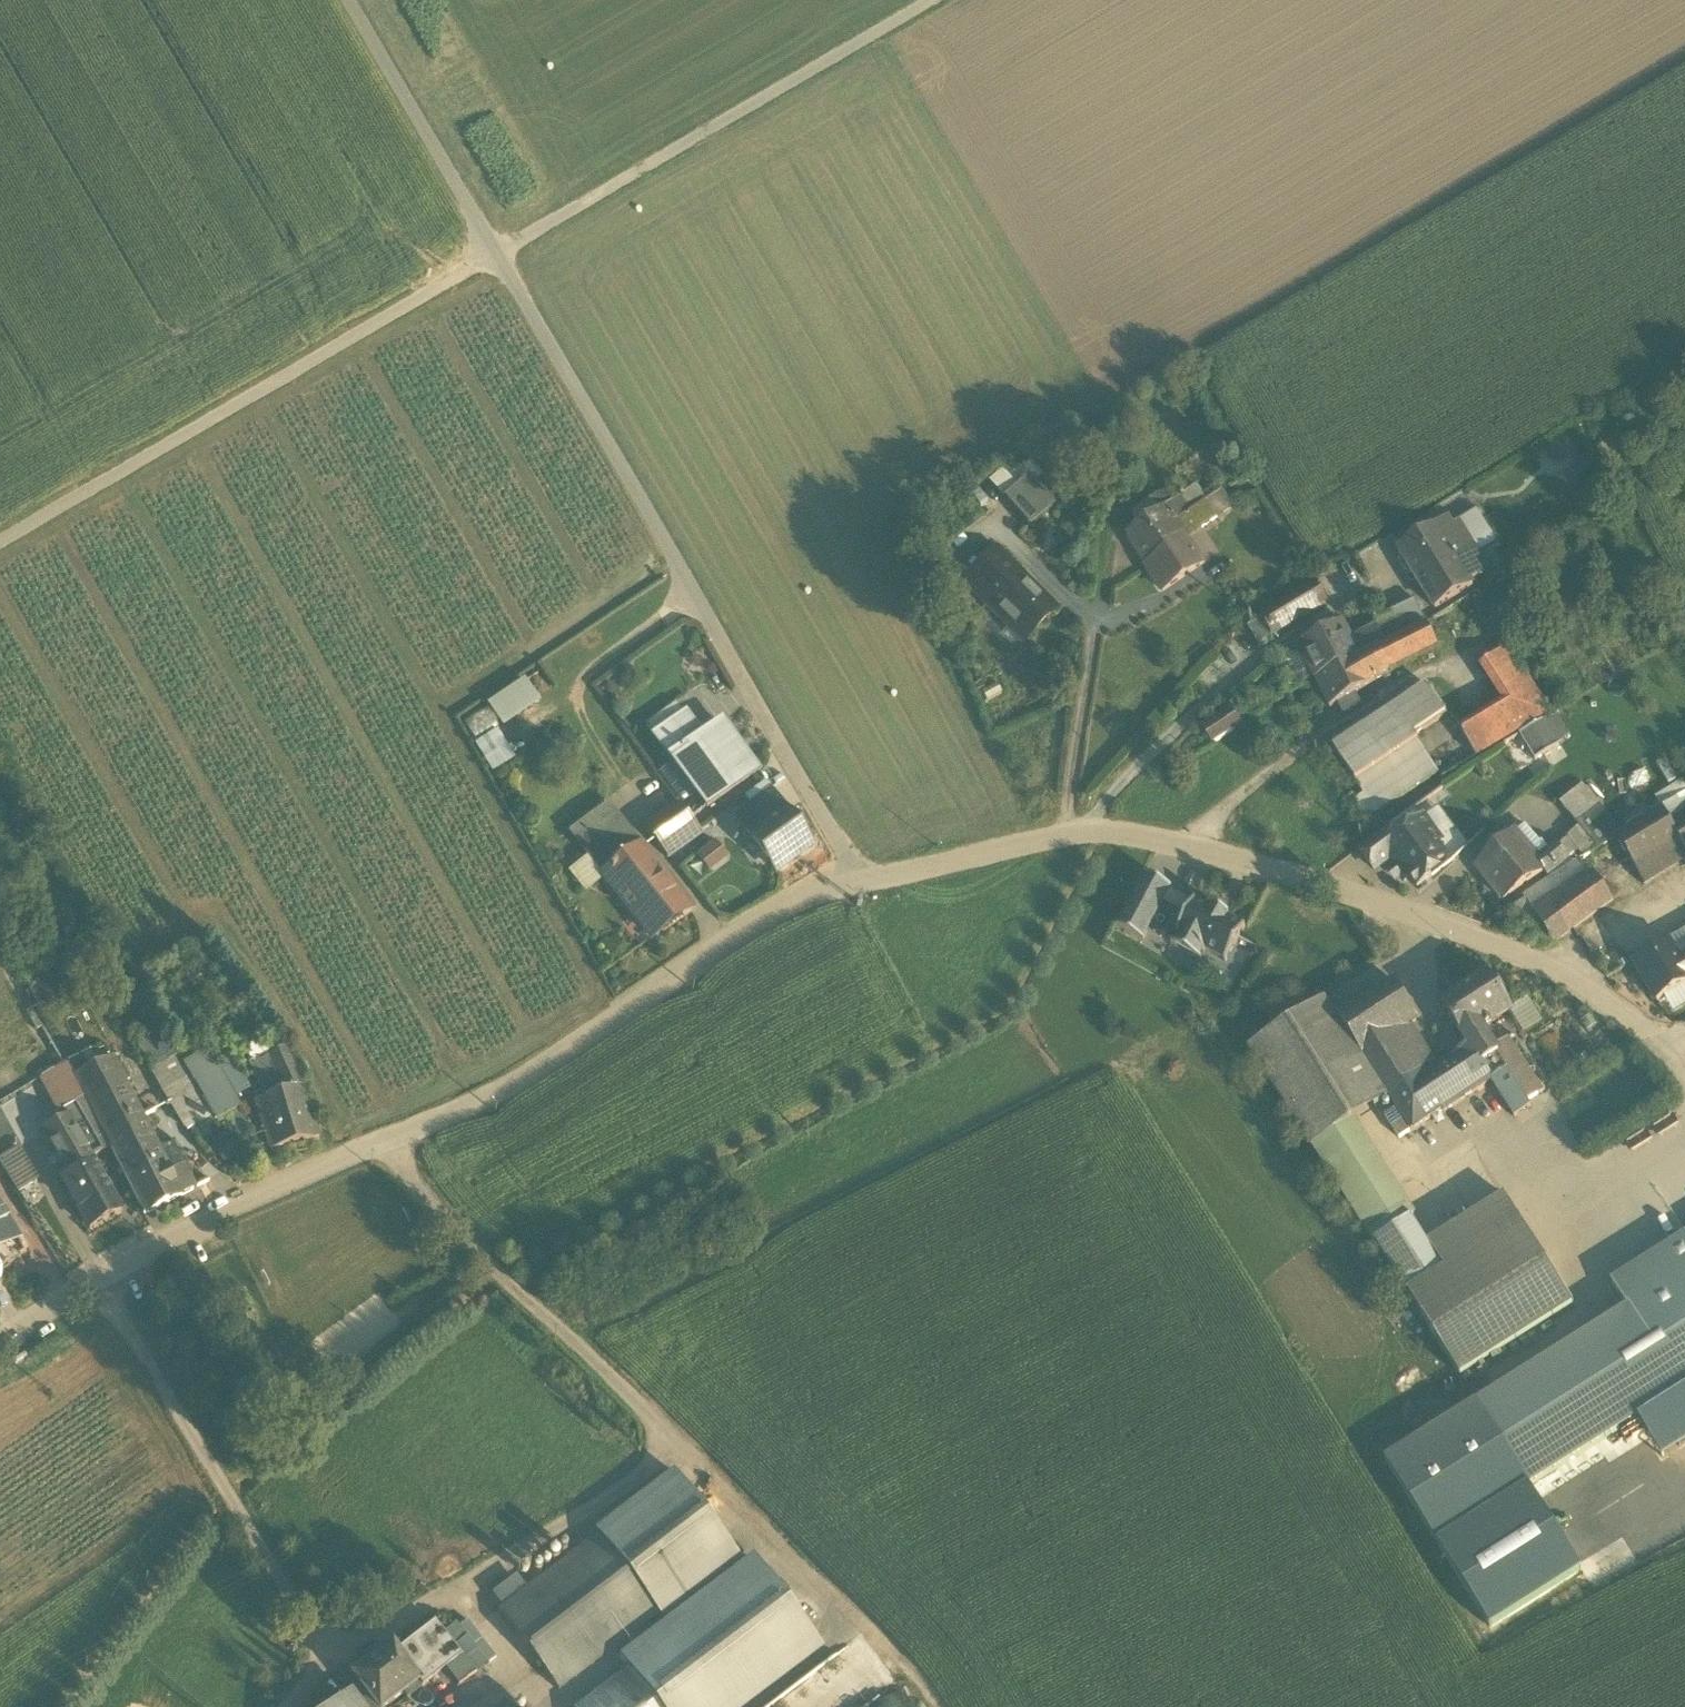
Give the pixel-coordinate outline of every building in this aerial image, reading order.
[(1568,435),(1549,444),(1558,463),(1576,454),(1568,435)] [(1003,499),(1028,529),(1054,508),(1028,477),(1003,499)] [(1173,506),(1182,518),(1201,505),(1191,489),(1168,505),(1170,508),(1173,506)] [(1225,489),(1212,499),(1223,514),(1236,505),(1225,489)] [(1128,511),(1138,525),(1145,521),(1143,517),(1156,508),(1153,503),(1162,497),(1158,491),(1128,511)] [(1165,507),(1167,510),(1170,508),(1168,505),(1162,497),(1153,503),(1156,508),(1143,517),(1145,521),(1165,507)] [(1210,518),(1201,505),(1182,518),(1184,522),(1178,527),(1184,536),(1210,518)] [(1173,506),(1170,508),(1167,510),(1175,522),(1178,527),(1184,522),(1182,518),(1173,506)] [(1125,534),(1146,565),(1165,552),(1158,542),(1161,540),(1157,535),(1175,522),(1167,510),(1165,507),(1145,521),(1138,525),(1125,534)] [(1466,524),(1477,543),(1490,535),(1478,516),(1465,523),(1466,524)] [(1437,529),(1454,557),(1470,547),(1477,543),(1466,524),(1450,534),(1442,521),(1433,526),(1436,530),(1437,529)] [(1178,527),(1175,522),(1157,535),(1161,540),(1158,542),(1165,552),(1146,565),(1163,590),(1203,563),(1184,536),(1178,527)] [(1418,580),(1454,558),(1454,557),(1437,529),(1436,530),(1401,551),(1418,580)] [(1454,557),(1454,558),(1470,584),(1487,573),(1485,571),(1482,573),(1477,564),(1480,562),(1470,547),(1454,557)] [(963,585),(995,616),(1007,603),(1012,608),(1033,587),(996,551),(963,585)] [(1472,587),(1470,584),(1454,558),(1418,580),(1436,609),(1472,587)] [(1482,573),(1485,571),(1480,562),(1477,564),(1482,573)] [(1262,617),(1274,636),(1318,609),(1316,607),(1326,600),(1316,584),(1282,604),(1282,605),(1262,617)] [(995,616),(1022,643),(1055,609),(1033,587),(1012,608),(1007,603),(995,616)] [(1316,607),(1318,609),(1328,603),(1326,600),(1316,607)] [(1406,609),(1416,631),(1427,625),(1417,604),(1406,609)] [(1377,627),(1387,645),(1404,637),(1404,636),(1391,613),(1374,622),(1377,627)] [(1316,681),(1362,657),(1353,640),(1343,622),(1298,646),(1316,681)] [(1376,651),(1388,672),(1438,648),(1427,625),(1416,631),(1404,637),(1387,645),(1376,651)] [(1377,627),(1353,640),(1362,657),(1376,651),(1387,645),(1377,627)] [(1478,756),(1549,714),(1508,649),(1485,664),(1510,704),(1463,733),(1478,756)] [(1388,672),(1376,651),(1362,657),(1316,681),(1330,709),(1390,675),(1388,672)] [(524,679),(486,705),(503,729),(541,704),(524,679)] [(1355,802),(1363,815),(1372,809),(1376,814),(1438,773),(1415,737),(1446,716),(1427,688),(1333,750),(1364,797),(1355,802)] [(643,722),(654,737),(681,718),(671,702),(643,722)] [(1205,728),(1215,744),(1238,728),(1228,713),(1205,728)] [(654,737),(670,759),(701,737),(685,715),(681,718),(654,737)] [(1559,715),(1543,720),(1559,747),(1570,734),(1559,715)] [(1520,735),(1536,761),(1559,747),(1543,720),(1520,735)] [(696,794),(706,808),(756,772),(721,723),(701,737),(670,759),(673,763),(696,794)] [(498,731),(474,745),(491,775),(515,760),(498,731)] [(682,805),(696,794),(673,763),(659,773),(682,805)] [(1662,810),(1684,796),(1684,783),(1684,781),(1655,798),(1662,810)] [(751,806),(764,824),(783,811),(770,793),(763,783),(744,797),(751,806)] [(1559,804),(1564,810),(1580,796),(1615,838),(1616,838),(1624,833),(1583,784),(1559,804)] [(1564,810),(1597,850),(1615,838),(1580,796),(1564,810)] [(1662,810),(1624,833),(1616,838),(1634,870),(1635,869),(1681,841),(1684,848),(1684,796),(1662,810)] [(645,827),(668,857),(690,841),(684,834),(695,827),(690,820),(689,819),(676,805),(645,827)] [(735,817),(775,872),(810,847),(783,811),(764,824),(751,806),(735,817)] [(604,875),(606,877),(643,850),(609,807),(572,834),(591,858),(604,875)] [(1438,807),(1424,818),(1441,841),(1456,830),(1438,807)] [(1413,808),(1388,827),(1396,838),(1421,819),(1413,808)] [(1367,820),(1376,814),(1372,809),(1363,815),(1367,820)] [(1410,878),(1417,888),(1432,877),(1427,871),(1445,858),(1435,845),(1441,841),(1424,818),(1421,819),(1396,838),(1388,844),(1397,855),(1389,861),(1390,862),(1404,882),(1410,878)] [(1526,824),(1514,835),(1536,860),(1550,849),(1542,839),(1540,841),(1526,824)] [(684,834),(690,841),(700,833),(695,827),(684,834)] [(1359,848),(1377,872),(1390,862),(1389,861),(1397,855),(1388,844),(1396,838),(1388,827),(1359,848)] [(1476,866),(1503,899),(1544,871),(1545,870),(1536,860),(1514,835),(1512,832),(1476,866)] [(715,841),(696,855),(709,873),(728,859),(715,841)] [(1635,869),(1644,885),(1684,860),(1684,848),(1681,841),(1635,869)] [(1544,871),(1547,875),(1568,858),(1557,843),(1550,849),(1536,860),(1545,870),(1544,871)] [(604,878),(648,934),(687,906),(643,850),(606,877),(604,878)] [(574,871),(587,888),(604,875),(591,858),(574,871)] [(1529,929),(1557,941),(1613,900),(1594,873),(1590,876),(1580,859),(1523,896),(1525,899),(1514,906),(1529,929)] [(1146,873),(1117,927),(1143,940),(1163,903),(1170,891),(1171,887),(1146,873)] [(1170,891),(1163,903),(1187,915),(1193,903),(1170,891)] [(1213,907),(1212,909),(1195,900),(1193,903),(1187,915),(1171,945),(1200,960),(1205,951),(1226,962),(1245,927),(1228,918),(1229,916),(1213,907)] [(1668,942),(1668,941),(1633,961),(1657,1002),(1664,997),(1684,985),(1684,932),(1668,942)] [(1471,1047),(1469,1048),(1470,1049),(1488,1038),(1483,1029),(1512,1010),(1488,973),(1470,984),(1471,986),(1456,995),(1456,994),(1441,1003),(1465,1040),(1466,1039),(1471,1047)] [(1338,1017),(1362,1055),(1408,1024),(1418,1018),(1394,981),(1338,1017)] [(1664,997),(1674,1013),(1684,1006),(1684,985),(1664,997)] [(1249,1046),(1313,1146),(1355,1119),(1390,1096),(1362,1055),(1338,1017),(1337,1018),(1325,998),(1249,1046)] [(1512,1010),(1525,1030),(1540,1021),(1527,1000),(1512,1010)] [(1418,1039),(1408,1024),(1362,1055),(1390,1096),(1391,1098),(1436,1069),(1435,1068),(1417,1039),(1418,1039)] [(214,1123),(202,1101),(192,1086),(182,1068),(158,1028),(133,1043),(187,1138),(214,1123)] [(1494,1047),(1488,1038),(1470,1049),(1469,1048),(1469,1047),(1453,1058),(1452,1057),(1435,1068),(1436,1069),(1391,1098),(1412,1130),(1442,1109),(1444,1111),(1491,1081),(1500,1095),(1517,1084),(1499,1054),(1494,1047)] [(1517,1084),(1528,1101),(1542,1092),(1509,1038),(1494,1047),(1499,1054),(1517,1084)] [(284,1049),(267,1058),(281,1087),(284,1093),(302,1088),(284,1049)] [(182,1068),(192,1086),(215,1072),(215,1071),(214,1070),(206,1055),(182,1068)] [(252,1065),(266,1093),(281,1087),(267,1058),(252,1065)] [(75,1077),(121,1169),(157,1151),(111,1059),(75,1077)] [(232,1059),(214,1070),(215,1071),(225,1088),(232,1101),(251,1091),(232,1059)] [(215,1072),(192,1086),(202,1101),(225,1088),(215,1072)] [(57,1125),(66,1119),(63,1111),(76,1105),(83,1101),(69,1076),(40,1093),(57,1125)] [(1500,1095),(1515,1117),(1531,1106),(1528,1101),(1517,1084),(1500,1095)] [(284,1093),(281,1087),(266,1093),(255,1097),(258,1102),(284,1093)] [(202,1101),(214,1123),(237,1110),(232,1101),(225,1088),(202,1101)] [(318,1141),(302,1088),(284,1093),(258,1102),(255,1103),(270,1152),(318,1141)] [(102,1152),(76,1105),(63,1111),(66,1119),(68,1119),(74,1131),(90,1159),(102,1152)] [(42,1132),(49,1145),(74,1131),(68,1119),(66,1119),(57,1125),(42,1132)] [(1373,1242),(1375,1241),(1412,1218),(1355,1119),(1313,1146),(1373,1242)] [(62,1182),(89,1231),(121,1213),(90,1159),(74,1131),(49,1145),(68,1179),(62,1182)] [(17,1193),(36,1182),(18,1151),(0,1161),(0,1164),(17,1193)] [(121,1169),(143,1214),(180,1197),(169,1174),(157,1151),(121,1169)] [(169,1174),(180,1197),(194,1190),(183,1168),(169,1174)] [(1504,1195),(1427,1243),(1444,1269),(1407,1292),(1460,1376),(1573,1304),(1504,1195)] [(12,1237),(14,1236),(0,1214),(0,1246),(12,1237)] [(1375,1241),(1407,1292),(1444,1269),(1427,1243),(1412,1217),(1412,1218),(1375,1241)] [(1529,1486),(1645,1413),(1684,1388),(1684,1234),(1610,1282),(1627,1308),(1476,1403),(1529,1486)] [(12,1237),(0,1246),(0,1268),(23,1252),(12,1237)] [(1645,1413),(1668,1451),(1684,1440),(1684,1388),(1645,1413)] [(1529,1486),(1476,1403),(1385,1460),(1490,1627),(1582,1569),(1529,1486)] [(676,1476),(597,1536),(658,1616),(737,1556),(676,1476)] [(559,1691),(658,1616),(597,1536),(541,1579),(522,1593),(502,1608),(498,1611),(559,1691)] [(752,1557),(618,1658),(627,1670),(761,1568),(752,1557)] [(655,1706),(725,1706),(815,1639),(761,1568),(627,1670),(655,1706)] [(492,1596),(502,1608),(522,1593),(512,1581),(492,1596)] [(467,1637),(488,1664),(496,1657),(468,1620),(459,1627),(467,1637)] [(411,1640),(438,1674),(445,1669),(461,1655),(455,1647),(443,1632),(435,1621),(411,1640)] [(455,1647),(467,1637),(459,1627),(456,1623),(443,1632),(455,1647)] [(467,1637),(455,1647),(461,1655),(475,1673),(488,1664),(467,1637)] [(411,1640),(396,1651),(422,1686),(438,1674),(411,1640)] [(422,1686),(396,1651),(392,1645),(352,1675),(360,1686),(376,1706),(386,1706),(403,1694),(407,1698),(422,1686)] [(445,1669),(457,1685),(475,1673),(461,1655),(445,1669)] [(627,1670),(578,1706),(655,1706),(627,1670)] [(362,1706),(376,1706),(360,1686),(351,1693),(362,1706)] [(351,1693),(333,1706),(362,1706),(351,1693)]
